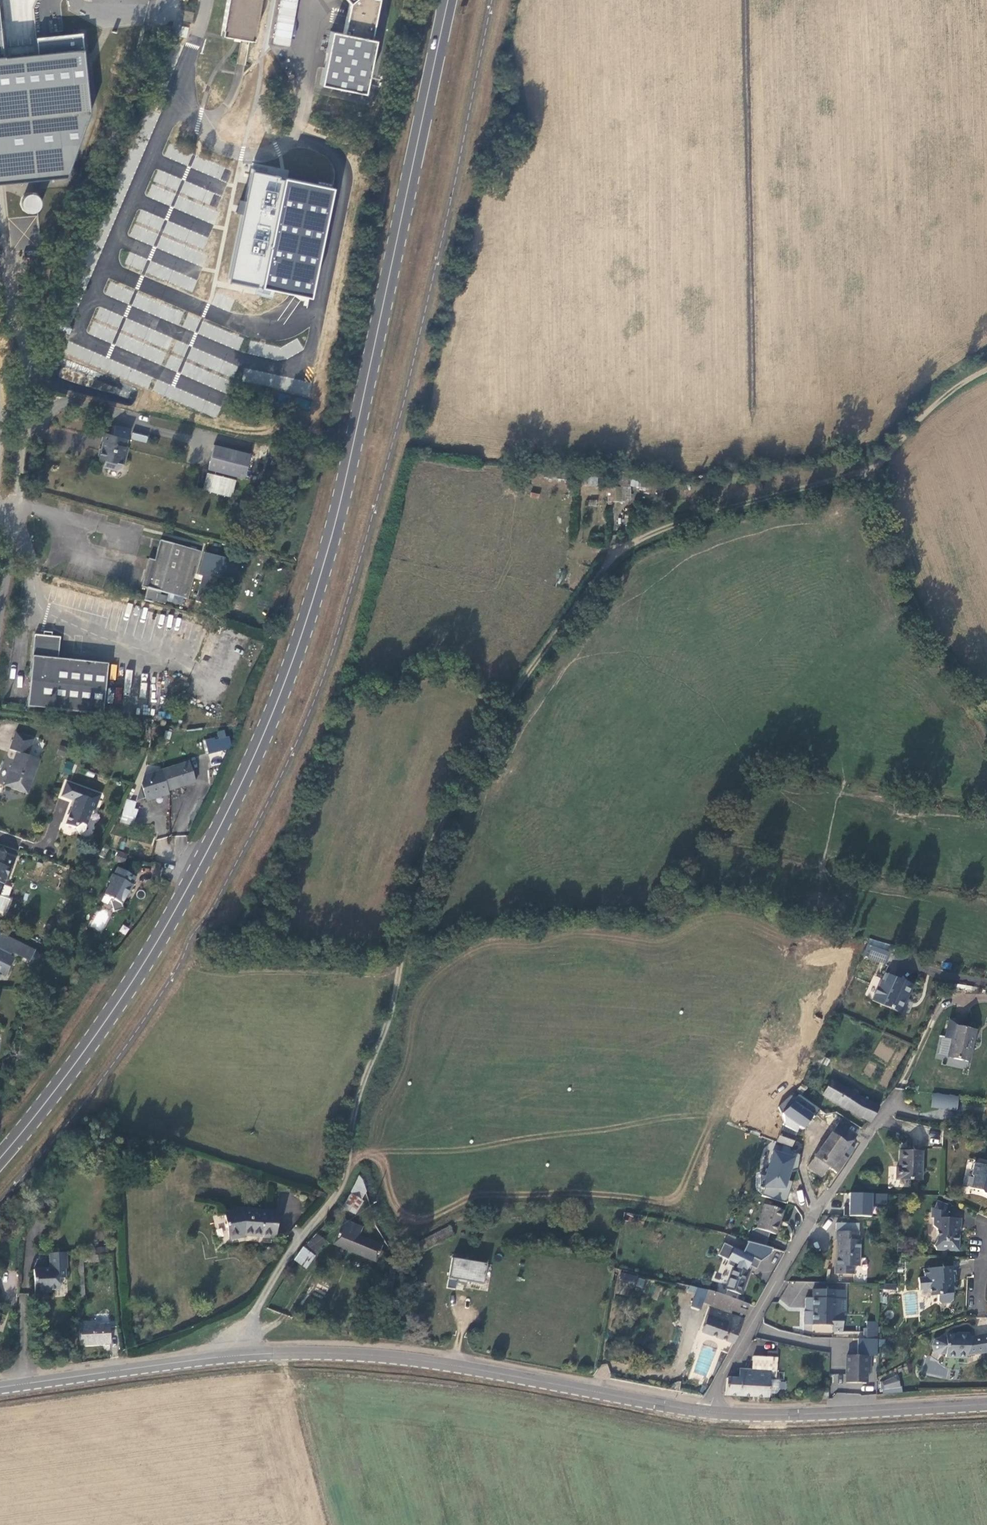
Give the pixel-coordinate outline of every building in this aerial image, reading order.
[(221,35),(253,41),(260,0),(227,0),(221,35)] [(291,47),(298,0),(280,0),(273,44),(291,47)] [(350,2),(346,33),(380,41),(382,0),(353,0),(350,2)] [(194,12),(185,10),(183,20),(191,22),(194,12)] [(380,41),(336,31),(324,83),(369,93),(380,41)] [(87,146),(78,142),(75,149),(84,153),(87,146)] [(57,172),(66,177),(73,163),(71,162),(74,156),(61,150),(54,165),(59,167),(57,172)] [(4,170),(1,174),(9,181),(13,177),(4,170)] [(9,181),(1,174),(0,172),(0,218),(11,205),(6,201),(12,194),(7,189),(12,183),(9,181)] [(60,191),(66,177),(57,172),(50,187),(60,191)] [(63,356),(219,416),(233,380),(245,379),(288,395),(289,404),(305,409),(313,387),(256,365),(259,358),(222,344),(221,327),(176,310),(171,323),(167,321),(162,322),(163,332),(126,318),(122,328),(122,327),(117,340),(127,343),(131,334),(142,338),(143,358),(125,351),(111,352),(107,364),(105,347),(102,357),(95,354),(63,356)] [(106,464),(108,467),(117,470),(120,468),(122,461),(124,461),(128,447),(126,446),(130,429),(115,426),(113,435),(103,432),(101,440),(104,441),(103,447),(100,449),(98,455),(100,458),(104,459),(107,460),(106,464)] [(133,432),(131,438),(146,442),(148,437),(133,432)] [(214,445),(208,469),(244,478),(251,454),(214,445)] [(207,472),(201,490),(231,498),(236,480),(207,472)] [(631,487),(611,486),(609,499),(629,501),(631,487)] [(148,583),(142,582),(141,587),(147,588),(144,600),(154,603),(157,591),(174,596),(172,602),(182,605),(183,598),(187,599),(200,551),(160,540),(154,560),(148,583)] [(198,575),(203,577),(196,601),(210,605),(218,577),(233,581),(238,562),(205,553),(198,575)] [(148,559),(142,582),(148,583),(154,560),(148,559)] [(103,715),(108,664),(58,659),(60,637),(52,637),(52,633),(43,632),(43,636),(35,635),(27,707),(103,715)] [(16,752),(4,785),(28,794),(40,760),(28,755),(34,739),(16,732),(10,749),(16,752)] [(214,742),(213,740),(205,742),(208,754),(229,749),(231,746),(230,739),(214,742)] [(58,755),(65,757),(68,748),(61,746),(58,755)] [(136,800),(146,798),(168,791),(196,782),(189,762),(162,770),(144,776),(136,800)] [(66,765),(63,771),(70,774),(73,768),(66,765)] [(95,810),(98,804),(95,803),(98,795),(101,796),(101,795),(67,783),(62,797),(75,801),(66,825),(75,828),(82,824),(87,826),(92,812),(95,810)] [(169,794),(168,791),(146,798),(147,801),(169,794)] [(918,811),(920,802),(901,798),(899,807),(918,811)] [(127,800),(123,815),(135,819),(137,811),(134,810),(136,803),(136,802),(127,800)] [(135,819),(123,815),(120,824),(121,824),(132,827),(135,819)] [(5,882),(8,880),(12,869),(16,858),(0,852),(0,895),(5,882)] [(114,875),(113,874),(109,881),(110,884),(105,894),(112,898),(111,901),(114,911),(124,909),(123,904),(129,893),(130,893),(134,885),(132,884),(136,877),(118,867),(114,875)] [(4,914),(9,899),(0,896),(0,913),(4,914)] [(101,930),(106,917),(98,913),(92,926),(101,930)] [(48,924),(42,936),(53,941),(59,930),(48,924)] [(35,950),(0,932),(0,976),(12,953),(30,961),(31,960),(35,950)] [(863,956),(880,963),(884,951),(867,945),(863,956)] [(35,950),(31,960),(38,963),(42,954),(35,950)] [(901,1013),(913,986),(888,974),(884,983),(881,982),(872,1000),(901,1013)] [(969,1062),(976,1031),(956,1026),(957,1021),(949,1020),(945,1037),(952,1039),(948,1057),(969,1062)] [(821,1056),(818,1061),(827,1066),(829,1060),(821,1056)] [(831,1080),(823,1095),(835,1102),(856,1114),(871,1122),(879,1108),(858,1096),(860,1093),(855,1090),(853,1093),(831,1080)] [(806,1108),(809,1102),(795,1092),(789,1097),(806,1108)] [(932,1093),(930,1107),(957,1110),(959,1095),(932,1093)] [(844,1117),(840,1123),(857,1135),(862,1128),(844,1117)] [(773,1141),(790,1148),(798,1128),(784,1123),(781,1130),(777,1129),(773,1141)] [(840,1123),(839,1123),(827,1139),(815,1157),(808,1167),(822,1177),(828,1167),(837,1173),(847,1158),(843,1155),(844,1153),(849,1156),(854,1149),(850,1146),(857,1135),(840,1123)] [(800,1154),(774,1146),(762,1185),(765,1185),(762,1194),(785,1202),(800,1154)] [(921,1151),(899,1150),(899,1167),(896,1167),(896,1179),(921,1180),(921,1151)] [(973,1177),(971,1187),(970,1188),(981,1191),(983,1193),(986,1194),(986,1166),(975,1163),(972,1174),(973,1177)] [(359,1176),(350,1194),(359,1200),(365,1191),(362,1182),(359,1176)] [(963,1185),(971,1187),(973,1177),(966,1176),(963,1185)] [(802,1189),(796,1191),(799,1202),(804,1201),(802,1189)] [(849,1192),(849,1215),(872,1216),(872,1204),(887,1205),(888,1193),(849,1192)] [(343,1207),(354,1214),(362,1201),(359,1200),(350,1194),(347,1202),(343,1207)] [(934,1209),(944,1213),(947,1205),(937,1201),(934,1209)] [(776,1234),(783,1210),(764,1204),(757,1228),(754,1227),(749,1242),(765,1246),(770,1232),(776,1234)] [(958,1235),(958,1227),(961,1228),(961,1218),(947,1218),(947,1214),(944,1213),(934,1209),(932,1208),(931,1218),(934,1218),(934,1226),(937,1230),(937,1241),(934,1246),(937,1250),(958,1251),(959,1235),(958,1235)] [(225,1213),(229,1237),(244,1235),(275,1237),(277,1212),(243,1209),(225,1213)] [(379,1251),(381,1246),(358,1236),(361,1228),(343,1220),(333,1244),(375,1262),(377,1257),(381,1259),(384,1253),(379,1251)] [(454,1234),(450,1226),(417,1242),(422,1251),(454,1234)] [(859,1232),(836,1231),(836,1240),(837,1240),(836,1265),(834,1265),(834,1274),(853,1274),(854,1266),(859,1266),(860,1240),(858,1240),(859,1232)] [(314,1257),(325,1241),(315,1234),(311,1239),(303,1249),(314,1257)] [(766,1263),(770,1250),(723,1238),(720,1251),(766,1263)] [(306,1268),(314,1257),(303,1249),(295,1260),(306,1268)] [(68,1269),(67,1252),(50,1253),(50,1269),(34,1269),(35,1295),(48,1294),(48,1292),(51,1291),(51,1290),(60,1290),(60,1278),(66,1278),(65,1269),(68,1269)] [(483,1284),(486,1264),(452,1258),(448,1279),(447,1285),(456,1286),(457,1280),(483,1284)] [(741,1295),(749,1272),(734,1266),(729,1278),(722,1276),(718,1286),(741,1295)] [(956,1282),(955,1266),(923,1269),(924,1277),(919,1278),(920,1290),(930,1289),(931,1296),(938,1295),(938,1301),(941,1304),(950,1303),(953,1300),(951,1283),(956,1282)] [(741,1295),(744,1296),(752,1273),(749,1272),(741,1295)] [(620,1290),(643,1293),(645,1276),(622,1274),(620,1290)] [(712,1305),(717,1292),(699,1288),(697,1294),(704,1297),(702,1302),(712,1305)] [(878,1335),(878,1322),(867,1322),(867,1313),(845,1312),(846,1290),(813,1289),(813,1298),(812,1298),(811,1308),(813,1308),(812,1325),(834,1325),(834,1332),(863,1332),(863,1334),(878,1335)] [(743,1319),(749,1304),(717,1292),(712,1305),(702,1331),(734,1343),(743,1319)] [(79,1326),(80,1345),(110,1343),(109,1324),(79,1326)] [(949,1335),(946,1340),(940,1338),(934,1340),(932,1346),(934,1352),(940,1354),(946,1352),(945,1357),(967,1357),(967,1356),(986,1352),(986,1335),(972,1337),(969,1333),(957,1333),(957,1335),(949,1335)] [(869,1356),(847,1355),(846,1383),(866,1383),(867,1373),(869,1373),(869,1356)] [(727,1378),(725,1395),(769,1398),(769,1394),(770,1379),(775,1379),(777,1358),(767,1357),(753,1357),(752,1370),(740,1369),(739,1378),(729,1378),(727,1378)] [(880,1380),(884,1395),(902,1390),(898,1375),(880,1380)] [(780,1380),(775,1379),(770,1379),(769,1394),(776,1394),(779,1392),(780,1380)]
